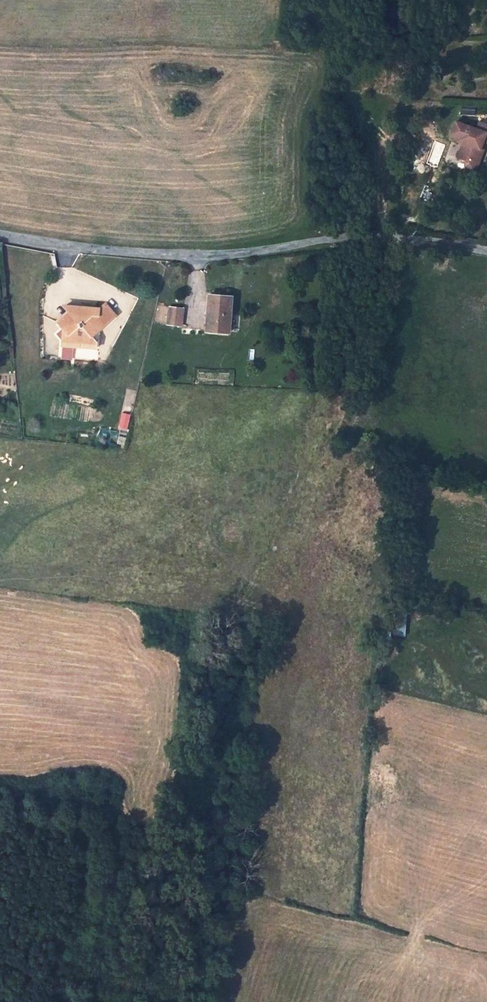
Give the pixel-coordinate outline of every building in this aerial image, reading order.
[(477,164),(482,150),(480,149),(483,141),(486,143),(486,125),(479,122),(476,129),(455,123),(451,136),(459,138),(458,141),(462,143),(458,157),(469,161),(466,171),(473,173),(477,164)] [(228,332),(230,296),(208,295),(206,331),(228,332)] [(57,323),(62,329),(68,335),(61,342),(73,343),(88,344),(87,346),(87,349),(96,350),(97,343),(91,337),(115,316),(105,304),(99,308),(64,306),(69,312),(57,323)] [(167,325),(180,326),(183,309),(169,308),(167,325)] [(268,336),(269,322),(254,322),(253,336),(268,336)] [(90,370),(91,361),(91,360),(82,359),(81,369),(90,370)] [(405,636),(405,603),(396,602),(395,635),(405,636)] [(391,642),(391,631),(379,630),(378,641),(391,642)]
